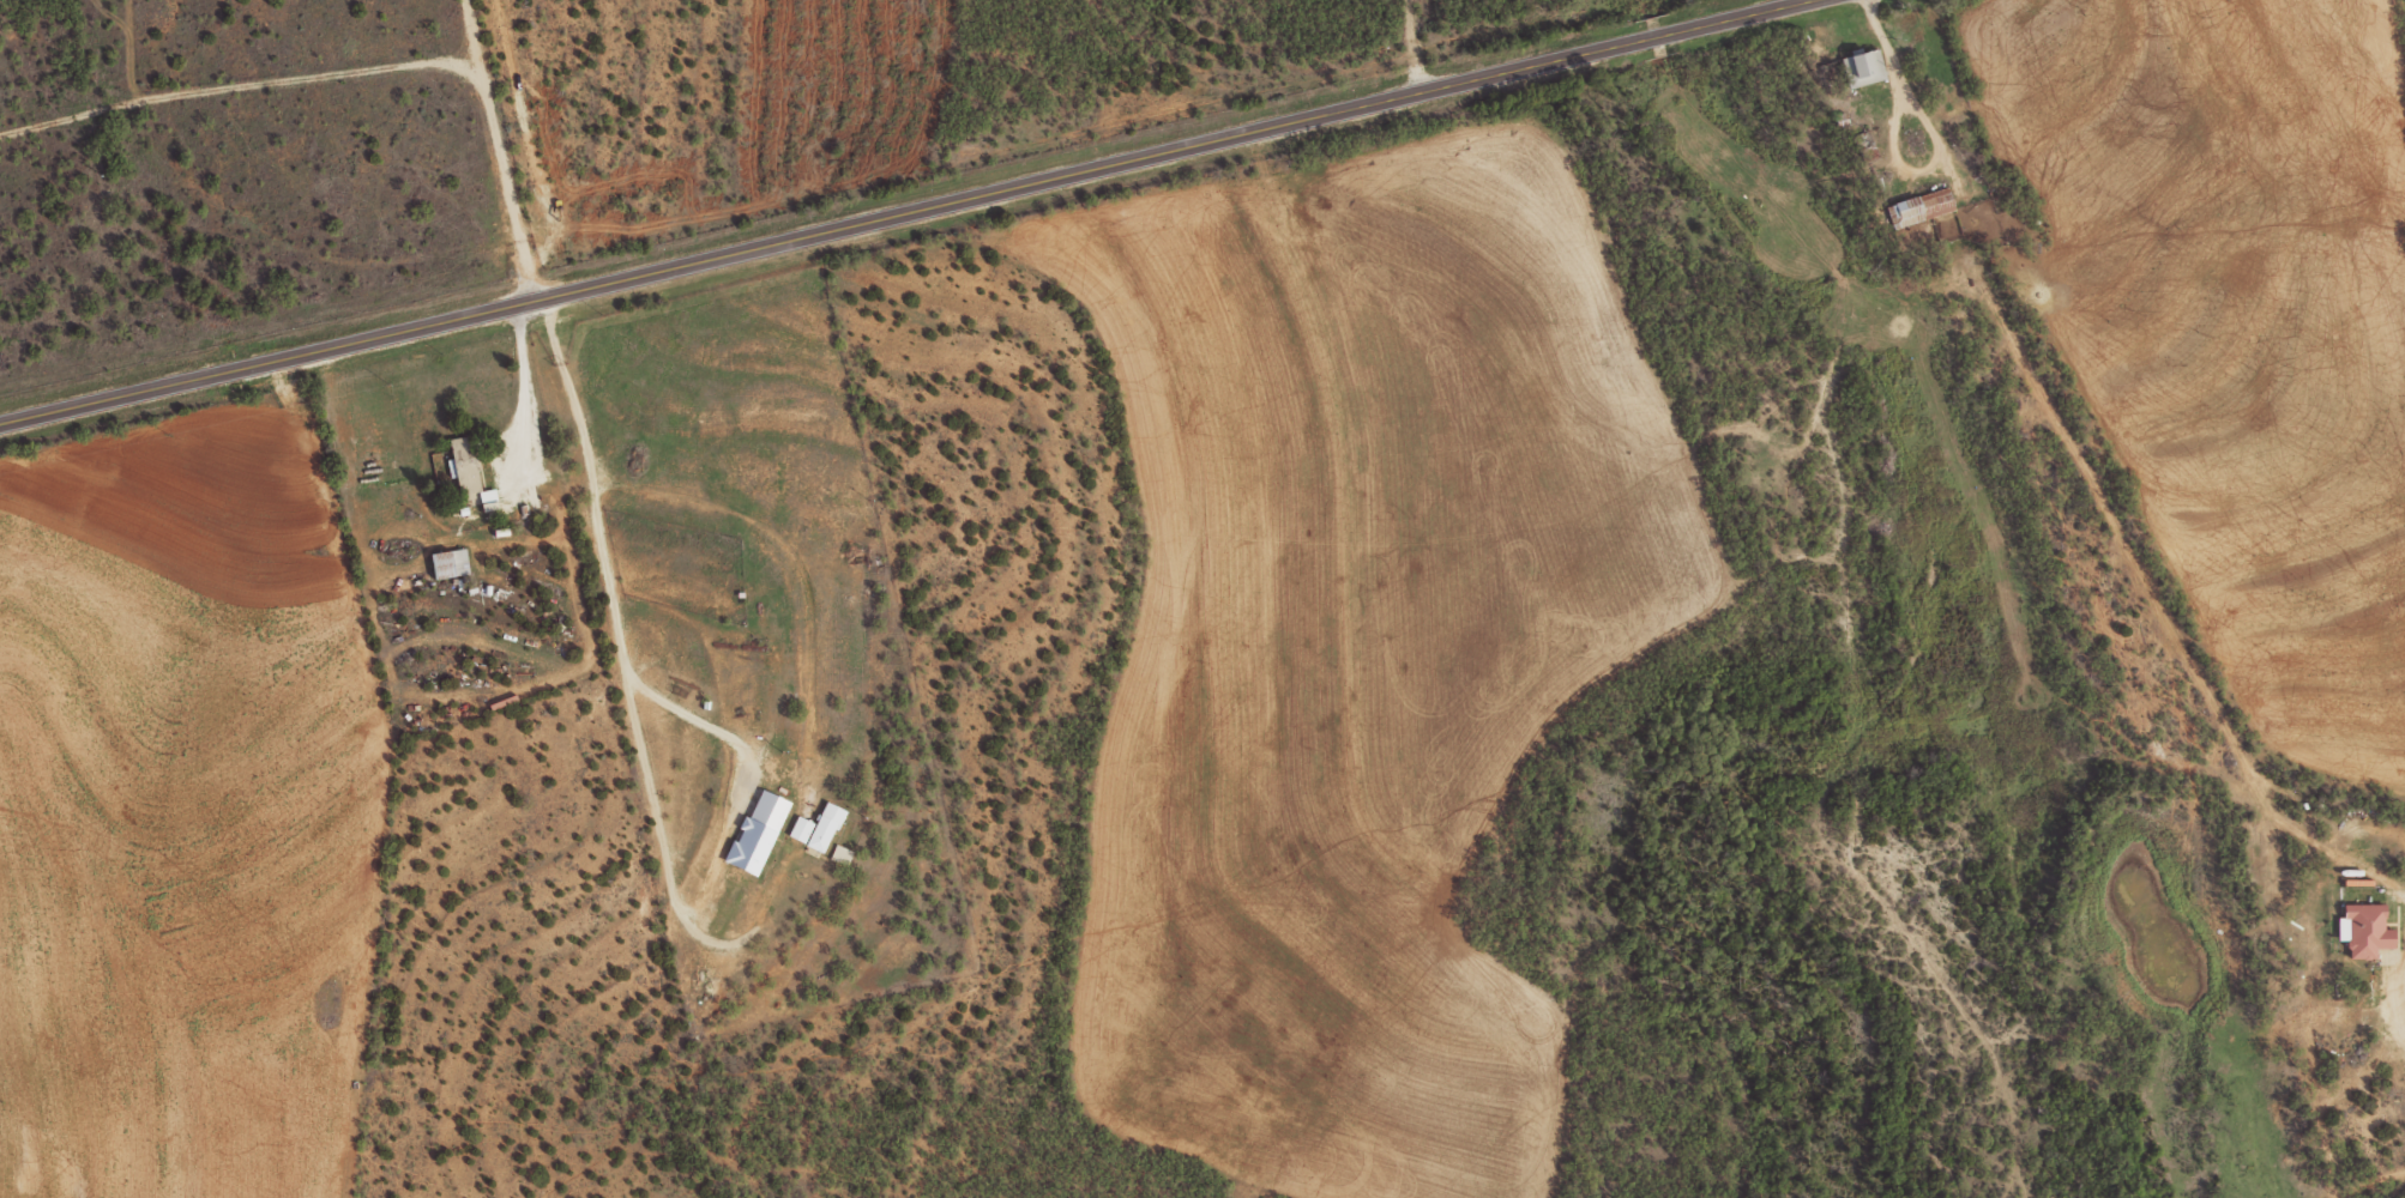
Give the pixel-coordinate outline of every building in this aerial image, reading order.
[(1847,87),(1886,79),(1880,48),(1859,52),(1860,53),(1841,57),(1847,87)] [(1893,229),(1956,209),(1949,186),(1886,206),(1893,229)] [(449,478),(458,476),(461,495),(482,491),(473,435),(450,438),(453,458),(446,459),(449,478)] [(483,513),(499,510),(496,488),(480,490),(483,513)] [(433,577),(469,575),(467,550),(431,552),(433,577)] [(759,875),(791,800),(762,787),(749,817),(745,815),(725,861),(759,875)] [(845,808),(826,799),(805,844),(825,853),(845,808)] [(805,842),(815,822),(797,814),(787,834),(805,842)] [(829,859),(847,865),(853,850),(835,844),(829,859)] [(2386,903),(2344,903),(2344,917),(2349,917),(2349,958),(2377,958),(2377,947),(2395,947),(2395,928),(2386,928),(2386,903)]
